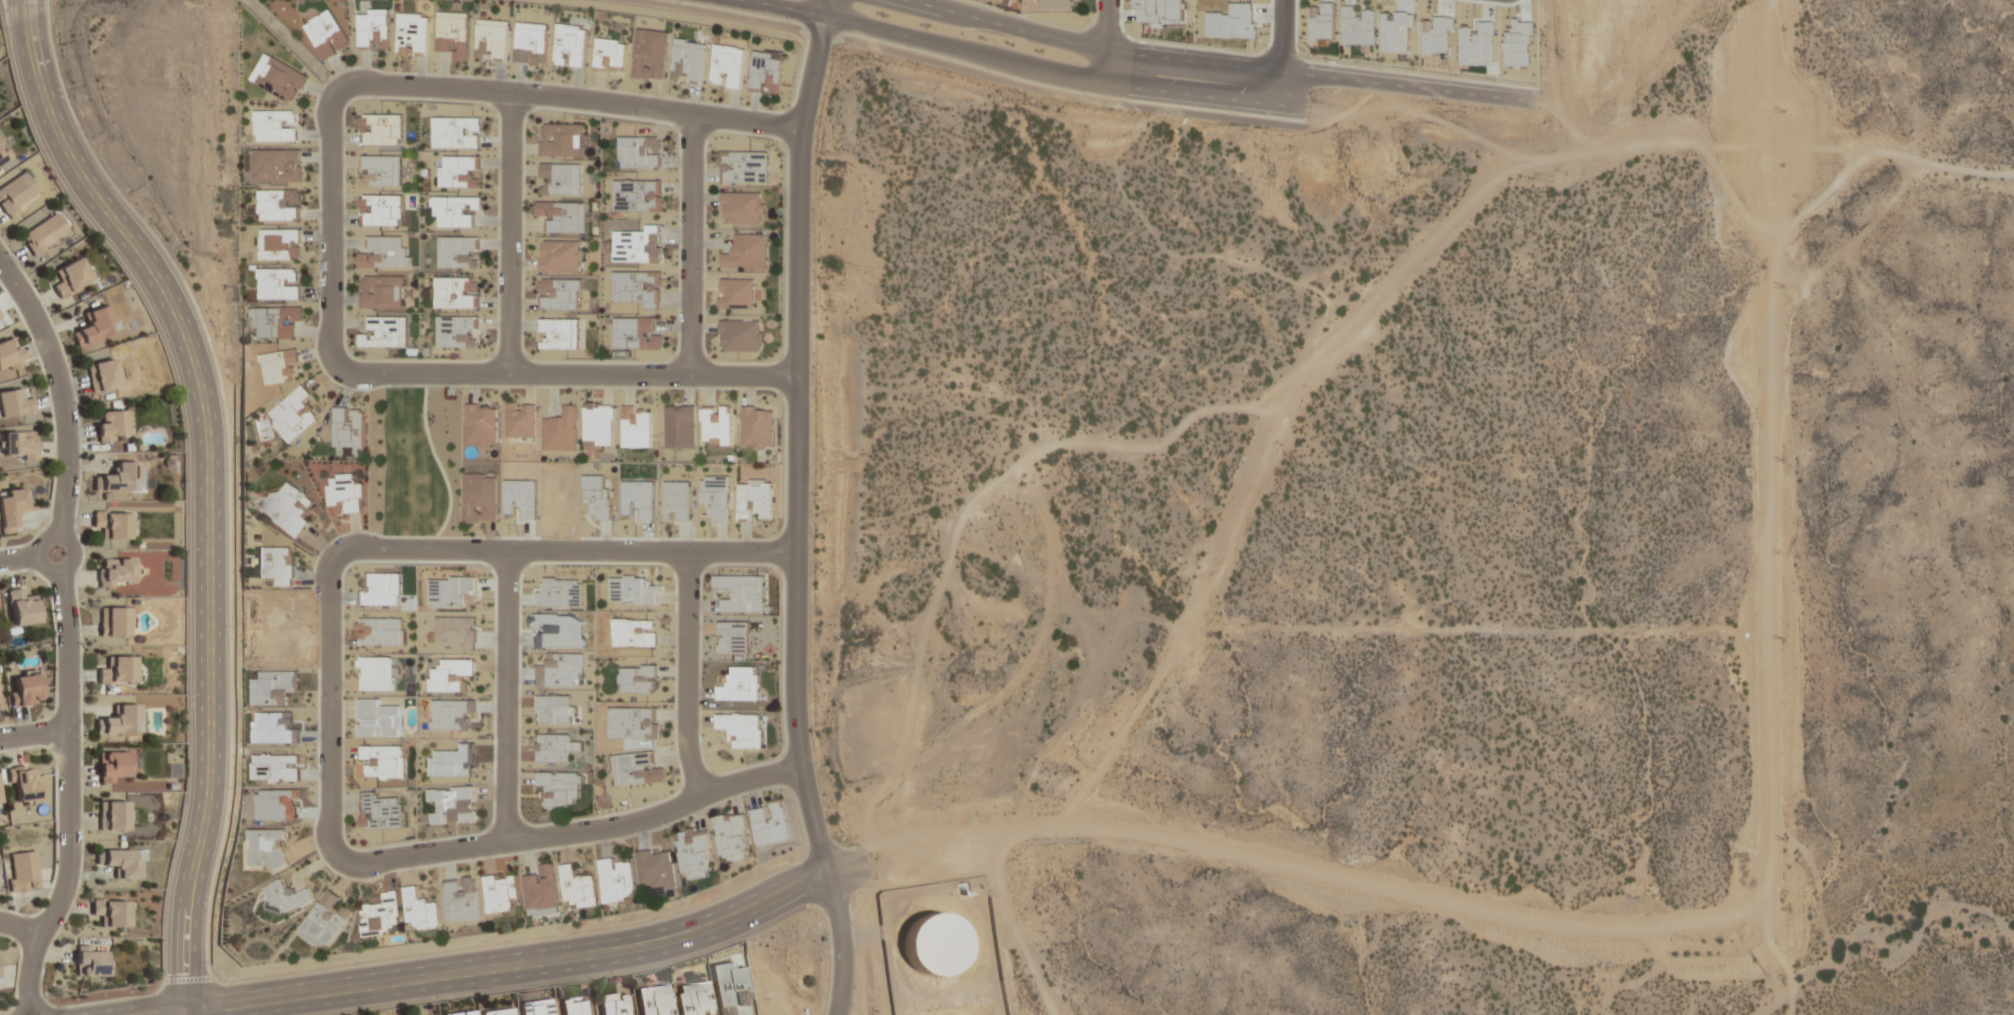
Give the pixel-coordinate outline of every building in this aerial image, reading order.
[(340,52),(331,37),(343,30),(330,9),(303,25),(324,61),(340,52)] [(358,50),(390,50),(390,9),(358,9),(358,50)] [(470,12),(438,11),(437,50),(455,51),(454,62),(468,62),(470,12)] [(428,55),(429,14),(399,13),(398,54),(428,55)] [(510,21),(479,19),(476,60),(507,62),(510,21)] [(535,64),(546,65),(548,24),(518,23),(516,62),(535,63),(535,64)] [(588,26),(558,24),(555,64),(585,66),(588,26)] [(633,78),(665,81),(670,32),(638,28),(633,78)] [(708,42),(678,38),(671,80),(702,85),(708,42)] [(595,70),(624,72),(626,40),(597,39),(595,70)] [(742,88),(746,47),(716,44),(712,85),(742,88)] [(750,91),(781,93),(784,52),(753,50),(750,91)] [(254,84),(292,105),(308,76),(271,55),(254,84)] [(255,141),(295,141),(295,110),(255,110),(255,141)] [(402,114),(360,114),(360,145),(402,145),(402,114)] [(480,117),(434,117),(434,148),(480,148),(480,117)] [(539,156),(582,156),(582,123),(539,123),(539,156)] [(620,167),(661,167),(661,136),(620,136),(620,167)] [(12,158),(0,139),(0,165),(12,158)] [(302,151),(253,151),(253,183),(302,183),(302,151)] [(768,183),(768,151),(720,151),(720,183),(768,183)] [(401,155),(360,155),(360,187),(401,187),(401,155)] [(440,157),(440,187),(479,187),(479,157),(440,157)] [(580,194),(580,163),(541,163),(541,194),(580,194)] [(40,197),(24,171),(0,185),(0,208),(6,218),(40,197)] [(613,211),(662,211),(662,179),(613,179),(613,211)] [(301,190),(257,190),(257,221),(302,221),(301,190)] [(764,192),(720,192),(720,226),(764,226),(764,192)] [(402,194),(360,194),(360,226),(402,226),(402,194)] [(433,196),(433,216),(441,216),(441,227),(471,227),(471,207),(481,207),(481,196),(433,196)] [(585,233),(585,202),(537,202),(537,213),(547,213),(547,233),(585,233)] [(68,230),(53,211),(19,237),(34,256),(68,230)] [(614,261),(661,262),(662,225),(645,225),(645,232),(614,232),(614,261)] [(300,229),(260,229),(260,259),(300,259),(300,229)] [(732,233),(732,255),(721,255),(721,268),(766,268),(766,233),(732,233)] [(409,268),(409,246),(401,246),(401,236),(368,236),(368,255),(357,255),(357,268),(409,268)] [(440,268),(479,268),(479,236),(440,236),(440,268)] [(582,240),(539,240),(539,272),(582,272),(582,240)] [(51,284),(59,298),(92,281),(79,256),(54,270),(60,280),(51,284)] [(259,298),(299,298),(299,268),(259,268),(259,298)] [(613,302),(643,302),(643,308),(661,308),(660,271),(613,271),(613,302)] [(361,275),(361,308),(404,308),(404,275),(361,275)] [(436,307),(478,307),(478,277),(436,277),(436,307)] [(539,310),(581,310),(581,278),(539,278),(539,310)] [(719,309),(755,309),(755,278),(719,278),(719,309)] [(86,311),(90,322),(71,328),(77,345),(120,331),(110,303),(86,311)] [(260,327),(260,338),(294,337),(294,320),(303,319),(302,306),(252,307),(253,327),(260,327)] [(369,334),(360,334),(360,347),(407,347),(407,315),(369,315),(369,334)] [(439,315),(439,347),(478,347),(478,315),(439,315)] [(654,335),(654,317),(615,317),(615,349),(663,349),(663,335),(654,335)] [(541,318),(541,349),(580,349),(580,318),(541,318)] [(764,351),(764,320),(720,320),(720,351),(764,351)] [(23,363),(14,336),(0,341),(0,371),(23,363)] [(291,368),(301,367),(298,349),(262,354),(267,384),(292,380),(291,368)] [(92,393),(120,387),(114,358),(86,364),(92,393)] [(266,414),(289,443),(320,419),(309,405),(316,400),(304,384),(266,414)] [(35,412),(33,395),(23,397),(22,388),(0,391),(0,417),(35,412)] [(536,437),(536,402),(506,402),(506,437),(536,437)] [(466,403),(466,447),(497,447),(497,403),(466,403)] [(543,414),(543,450),(577,450),(577,403),(565,403),(565,414),(543,414)] [(584,446),(615,446),(615,403),(584,403),(584,446)] [(623,448),(651,448),(651,414),(634,414),(634,405),(623,405),(623,448)] [(665,448),(695,448),(695,405),(665,405),(665,448)] [(731,405),(701,405),(701,446),(731,446),(731,405)] [(742,406),(742,450),(773,450),(773,406),(742,406)] [(363,448),(363,408),(333,408),(333,448),(363,448)] [(97,442),(131,440),(129,409),(95,412),(97,442)] [(2,431),(2,458),(36,458),(36,431),(2,431)] [(136,461),(114,461),(114,473),(99,473),(99,491),(136,491),(136,461)] [(327,505),(345,505),(345,513),(363,512),(363,482),(355,482),(355,474),(327,474),(327,505)] [(701,505),(709,505),(709,521),(729,521),(729,475),(701,475),(701,505)] [(309,510),(315,502),(286,478),(261,508),(297,537),(309,522),(303,516),(308,509),(309,510)] [(772,520),(772,479),(739,479),(739,520),(772,520)] [(31,488),(0,490),(0,533),(18,532),(16,513),(27,512),(26,503),(32,503),(31,488)] [(497,505),(464,505),(464,522),(497,522),(497,505)] [(135,522),(130,522),(130,513),(103,513),(103,540),(135,540),(135,522)] [(277,586),(293,586),(293,547),(256,547),(256,578),(277,578),(277,586)] [(95,559),(96,587),(135,586),(134,558),(95,559)] [(611,604),(659,604),(659,586),(647,586),(647,575),(611,575),(611,604)] [(764,575),(715,575),(715,587),(732,587),(732,599),(722,599),(722,612),(764,612),(764,575)] [(11,628),(39,625),(36,597),(25,598),(24,588),(7,590),(11,628)] [(132,637),(132,608),(99,608),(99,637),(132,637)] [(402,618),(359,618),(359,646),(402,646),(402,618)] [(656,646),(656,619),(614,619),(614,646),(656,646)] [(718,654),(750,654),(750,621),(718,621),(718,654)] [(97,684),(135,684),(135,657),(107,657),(107,667),(97,667),(97,684)] [(393,691),(393,657),(358,657),(358,691),(393,691)] [(464,691),(464,678),(474,678),(474,659),(443,659),(443,669),(434,669),(434,691),(464,691)] [(656,665),(620,665),(620,693),(656,693),(656,665)] [(759,667),(728,666),(727,685),(717,685),(717,700),(758,701),(759,667)] [(12,705),(39,705),(39,676),(12,676),(12,705)] [(572,695),(537,695),(537,723),(572,723),(572,695)] [(380,699),(358,699),(358,736),(401,736),(401,708),(380,708),(380,699)] [(141,734),(141,704),(116,704),(116,714),(96,714),(96,734),(141,734)] [(658,707),(610,707),(610,738),(658,738),(658,707)] [(716,714),(717,731),(729,731),(729,749),(761,749),(761,713),(716,714)] [(536,762),(571,762),(571,734),(536,734),(536,762)] [(361,746),(361,758),(368,758),(368,779),(406,779),(406,746),(361,746)] [(97,752),(97,781),(129,781),(129,752),(97,752)] [(665,782),(664,767),(653,768),(652,752),(615,755),(617,786),(665,782)] [(15,801),(37,800),(36,767),(8,768),(9,780),(14,779),(15,801)] [(581,800),(582,772),(537,772),(537,790),(546,790),(546,811),(570,811),(570,800),(581,800)] [(429,788),(430,801),(438,801),(439,812),(433,813),(433,824),(476,822),(475,787),(429,788)] [(379,798),(379,792),(360,792),(360,829),(402,828),(402,798),(379,798)] [(770,801),(771,807),(752,810),(758,845),(790,840),(783,799),(770,801)] [(98,801),(98,831),(129,831),(129,801),(98,801)] [(752,858),(745,812),(715,816),(721,863),(752,858)] [(707,877),(705,869),(714,867),(707,826),(676,832),(685,881),(707,877)] [(285,829),(246,829),(246,870),(285,870),(285,829)] [(654,894),(676,891),(671,847),(638,851),(642,888),(653,887),(654,894)] [(95,850),(95,868),(115,868),(115,879),(141,880),(141,850),(95,850)] [(6,854),(10,892),(39,888),(35,851),(6,854)] [(633,863),(620,864),(619,857),(600,859),(604,902),(637,898),(633,863)] [(555,863),(541,864),(542,875),(524,876),(528,914),(559,911),(555,863)] [(560,865),(565,901),(576,899),(577,909),(599,906),(594,872),(574,875),(572,864),(560,865)] [(516,873),(484,876),(488,913),(508,911),(507,902),(519,901),(516,873)] [(306,887),(297,893),(291,884),(286,888),(280,879),(259,891),(276,919),(312,897),(306,887)] [(406,887),(409,922),(420,921),(421,929),(443,927),(440,902),(429,903),(428,896),(419,897),(418,886),(406,887)] [(319,949),(323,943),(330,947),(354,912),(339,902),(342,898),(329,888),(297,934),(319,949)] [(364,937),(395,933),(393,923),(403,922),(399,890),(384,892),(385,903),(360,906),(364,937)] [(91,900),(91,916),(101,916),(101,927),(132,927),(132,900),(91,900)] [(936,982),(974,948),(936,906),(898,940),(936,982)] [(75,977),(108,977),(108,949),(75,949),(75,977)] [(708,981),(676,986),(679,1014),(707,1014),(712,1014),(708,981)] [(669,984),(637,988),(641,1014),(674,1014),(669,984)] [(601,1014),(630,1014),(627,992),(599,995),(601,1014)] [(552,998),(518,1002),(520,1014),(553,1014),(552,998)] [(563,1014),(588,1014),(586,998),(561,1001),(563,1014)]
